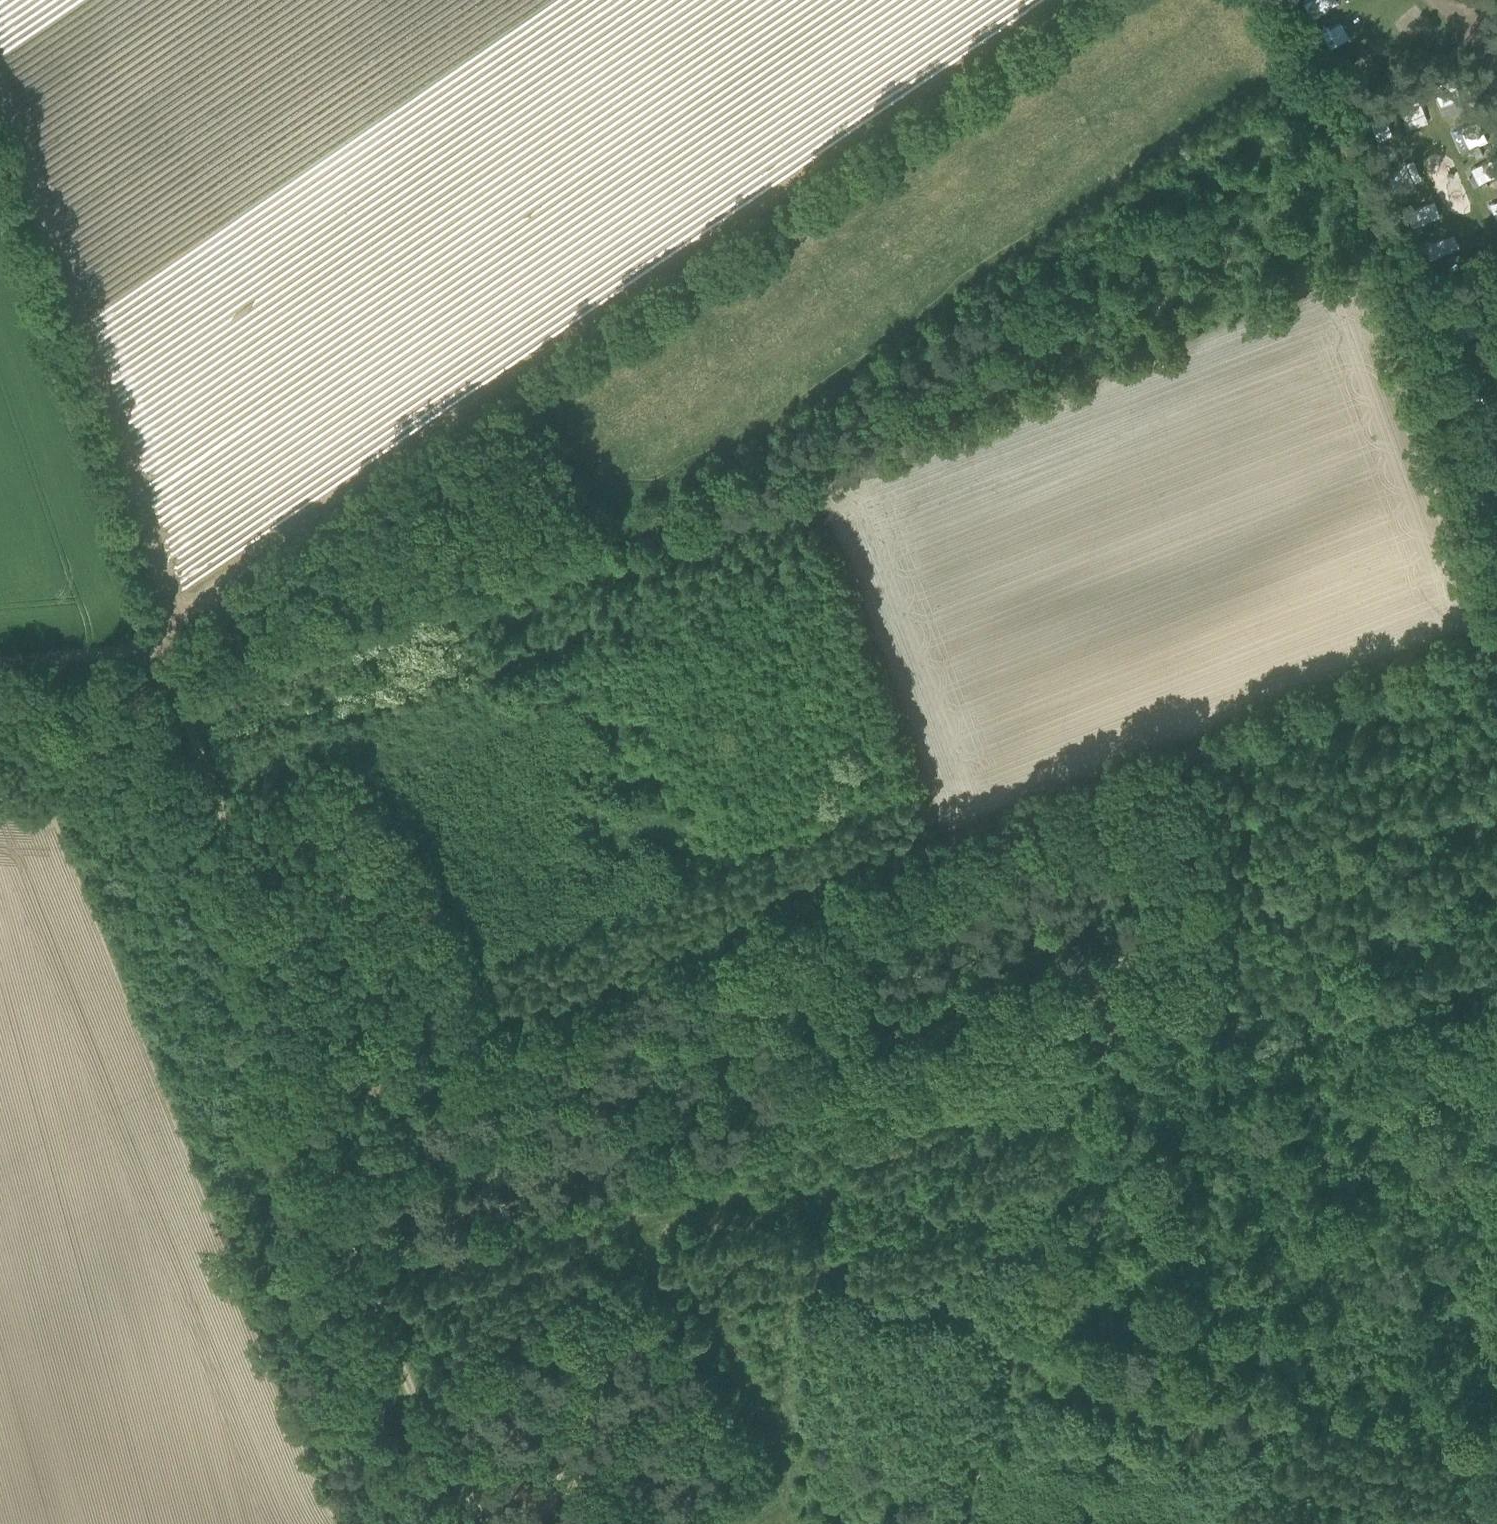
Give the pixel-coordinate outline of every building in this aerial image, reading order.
[(1313,12),(1338,1),(1338,0),(1307,0),(1313,12)]
